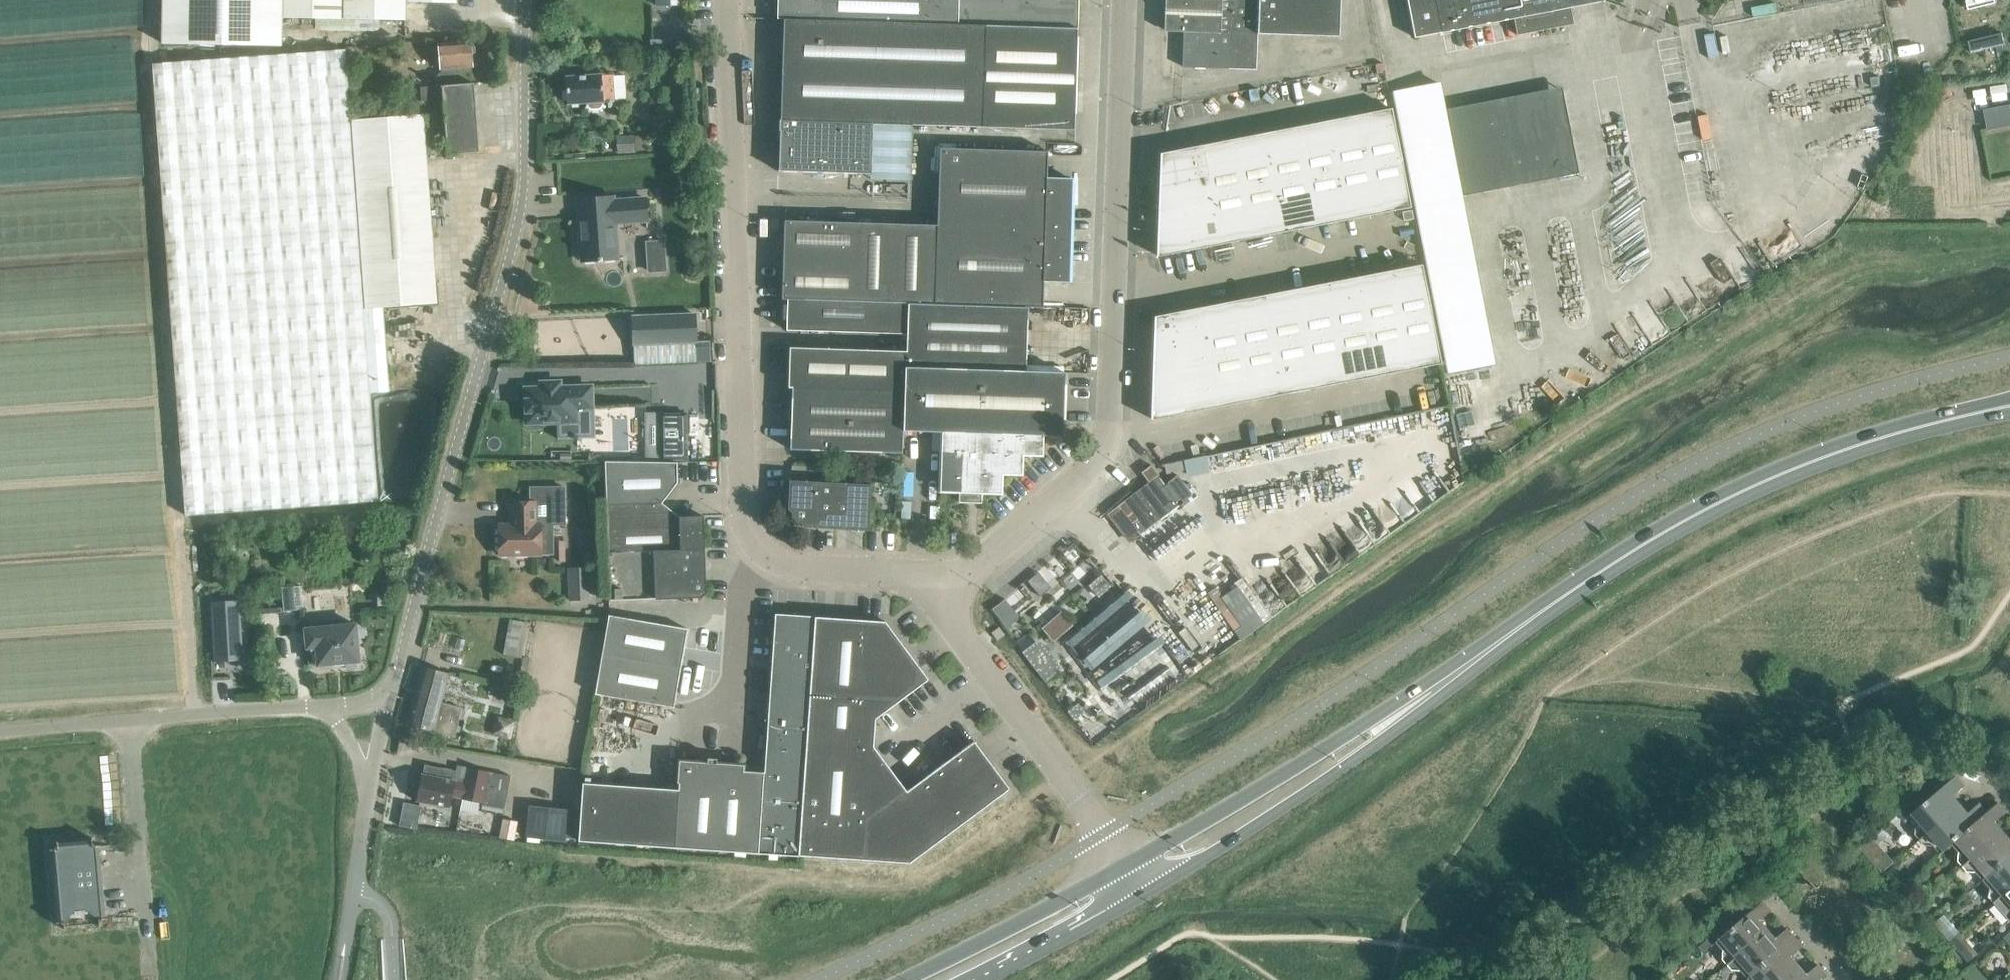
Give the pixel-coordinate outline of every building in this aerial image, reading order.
[(280,31),(281,0),(163,0),(162,43),(280,45),(280,31)] [(282,17),(405,20),(406,1),(456,2),(456,0),(282,0),(282,17)] [(783,18),(985,25),(1077,28),(1077,22),(1078,0),(777,0),(776,18),(783,18)] [(1164,30),(1183,31),(1182,66),(1215,67),(1215,60),(1251,62),(1252,32),(1256,32),(1256,34),(1338,36),(1339,0),(1165,0),(1164,30)] [(1603,0),(1434,0),(1441,32),(1513,18),(1516,35),(1572,24),(1569,7),(1603,1),(1603,0)] [(1968,9),(1996,3),(1995,0),(1965,0),(1968,9)] [(1077,28),(985,25),(783,18),(779,119),(777,171),(870,173),(872,124),(1074,130),(1077,28)] [(1968,41),(1971,53),(2005,44),(2002,33),(1968,41)] [(473,64),(471,41),(439,44),(442,72),(436,72),(437,85),(420,86),(421,99),(442,98),(447,154),(479,151),(473,82),(461,83),(460,66),(473,64)] [(350,119),(345,49),(152,63),(184,514),(204,513),(377,500),(370,392),(389,391),(382,308),(438,304),(436,281),(434,282),(422,114),(350,119)] [(1165,77),(1178,77),(1177,61),(1164,62),(1165,77)] [(602,104),(602,100),(613,99),(611,74),(601,75),(601,74),(564,77),(566,103),(586,101),(587,105),(588,107),(591,108),(598,108),(601,106),(602,104)] [(1507,184),(1506,179),(1553,170),(1549,146),(1502,155),(1492,103),(1442,113),(1458,193),(1507,184)] [(1989,128),(2009,126),(2009,104),(1986,106),(1989,128)] [(1390,108),(1358,114),(1368,164),(1400,157),(1390,108)] [(1327,120),(1336,170),(1368,164),(1358,114),(1327,120)] [(1327,120),(1295,127),(1305,176),(1336,170),(1327,120)] [(1264,133),(1273,182),(1305,176),(1295,127),(1264,133)] [(1242,188),(1273,182),(1264,133),(1232,139),(1242,188)] [(649,150),(648,135),(634,136),(634,135),(617,136),(617,151),(649,150)] [(1211,194),(1242,188),(1232,139),(1201,145),(1208,179),(1211,194)] [(1164,154),(1163,187),(1208,179),(1201,145),(1161,152),(1161,155),(1164,154)] [(1043,281),(1067,282),(1070,178),(1046,177),(1047,151),(939,148),(936,225),(909,224),(907,303),(934,304),(1027,306),(1042,307),(1043,281)] [(1400,157),(1368,164),(1377,213),(1410,207),(1400,157)] [(1346,219),(1377,213),(1368,164),(1336,170),(1346,219)] [(1336,170),(1305,176),(1314,225),(1346,219),(1336,170)] [(1283,232),(1314,225),(1305,176),(1273,182),(1283,232)] [(1163,187),(1161,220),(1214,210),(1211,194),(1208,179),(1163,187)] [(1252,238),(1283,232),(1273,182),(1242,188),(1252,238)] [(1220,244),(1252,238),(1242,188),(1211,194),(1214,210),(1220,244)] [(614,223),(645,220),(644,198),(611,200),(611,196),(576,199),(580,260),(616,258),(614,223)] [(1220,244),(1214,210),(1161,220),(1160,253),(1158,254),(1158,256),(1220,244)] [(783,238),(782,255),(864,257),(866,223),(783,220),(783,238)] [(864,257),(782,255),(781,299),(786,299),(907,303),(909,224),(866,223),(864,257)] [(666,269),(665,238),(647,239),(648,269),(666,269)] [(1398,320),(1430,314),(1421,264),(1388,270),(1398,320)] [(1398,320),(1388,270),(1357,276),(1367,326),(1398,320)] [(1367,326),(1357,276),(1326,283),(1335,332),(1367,326)] [(1304,338),(1335,332),(1326,283),(1294,289),(1304,338)] [(1294,289),(1263,295),(1272,344),(1304,338),(1294,289)] [(1272,344),(1263,295),(1231,301),(1241,350),(1272,344)] [(906,333),(907,303),(786,299),(786,305),(783,305),(782,319),(786,319),(785,330),(906,333)] [(1210,356),(1241,350),(1231,301),(1200,307),(1207,341),(1210,356)] [(1027,306),(934,304),(907,303),(906,333),(905,367),(1025,371),(1027,306)] [(1207,341),(1200,307),(1155,316),(1155,318),(1158,317),(1157,350),(1207,341)] [(632,316),(633,344),(634,365),(710,362),(709,343),(694,343),(694,341),(695,341),(694,313),(632,316)] [(1398,320),(1408,369),(1440,363),(1430,314),(1398,320)] [(1367,326),(1376,375),(1408,369),(1398,320),(1367,326)] [(1335,332),(1345,381),(1376,375),(1367,326),(1335,332)] [(1313,388),(1345,381),(1335,332),(1304,338),(1313,388)] [(1304,338),(1272,344),(1282,394),(1313,388),(1304,338)] [(1207,341),(1157,350),(1155,383),(1213,372),(1210,356),(1207,341)] [(1241,350),(1251,400),(1282,394),(1272,344),(1241,350)] [(787,387),(791,387),(903,391),(904,367),(905,351),(789,347),(787,387)] [(1219,406),(1251,400),(1241,350),(1210,356),(1213,372),(1219,406)] [(639,382),(673,381),(672,367),(638,368),(639,382)] [(903,391),(902,430),(941,432),(939,491),(959,492),(959,501),(980,502),(981,493),(1001,493),(1001,473),(1021,474),(1022,454),(1041,455),(1042,435),(1061,435),(1064,372),(1025,371),(905,367),(904,367),(903,391)] [(1155,383),(1154,416),(1152,417),(1152,419),(1219,406),(1213,372),(1155,383)] [(901,452),(902,430),(903,391),(791,387),(789,449),(901,452)] [(526,398),(524,398),(524,413),(527,413),(527,417),(527,422),(575,420),(575,407),(591,406),(590,388),(526,390),(526,398)] [(374,415),(389,414),(388,394),(373,395),(374,415)] [(645,413),(646,459),(686,459),(686,413),(679,413),(679,415),(665,415),(665,413),(645,413)] [(1189,473),(1211,468),(1208,453),(1185,459),(1189,473)] [(661,503),(674,485),(677,482),(676,462),(640,461),(604,461),(606,505),(661,503)] [(1178,505),(1160,481),(1157,476),(1117,505),(1139,534),(1178,505)] [(801,523),(804,526),(867,529),(869,485),(789,481),(788,508),(791,511),(791,516),(796,522),(801,523)] [(498,525),(498,554),(553,553),(553,525),(565,525),(565,486),(529,486),(529,501),(511,502),(511,525),(498,525)] [(1156,562),(1203,526),(1185,502),(1137,539),(1156,562)] [(678,516),(661,503),(606,505),(608,554),(704,550),(702,516),(678,516)] [(704,550),(608,554),(609,600),(701,597),(705,592),(704,550)] [(569,600),(589,599),(588,567),(568,568),(569,600)] [(1041,567),(1022,583),(1037,601),(1056,584),(1041,567)] [(1236,584),(1213,600),(1235,632),(1258,616),(1236,584)] [(283,611),(294,610),(292,586),(281,587),(283,611)] [(1129,591),(1064,638),(1101,688),(1117,677),(1141,709),(1190,673),(1129,591)] [(994,606),(1007,624),(1017,616),(1004,599),(994,606)] [(242,657),(239,600),(237,600),(237,602),(212,604),(212,601),(210,601),(213,662),(215,662),(215,659),(242,657)] [(1054,640),(1075,624),(1063,609),(1042,625),(1054,640)] [(774,613),(764,763),(763,772),(758,853),(797,855),(814,616),(774,613)] [(595,694),(657,705),(657,704),(673,707),(687,628),(657,623),(657,624),(609,616),(595,694)] [(973,740),(906,790),(873,746),(877,720),(927,679),(884,621),(814,616),(797,855),(908,863),(1009,788),(973,740)] [(317,664),(344,662),(347,665),(354,664),(356,661),(358,661),(356,641),(360,638),(359,628),(355,626),(355,624),(304,628),(306,647),(315,647),(317,664)] [(515,657),(519,633),(507,630),(503,654),(515,657)] [(422,666),(407,724),(433,731),(454,737),(462,708),(440,702),(448,673),(422,666)] [(674,847),(758,853),(763,772),(742,770),(743,764),(715,763),(715,759),(706,758),(706,762),(678,760),(676,783),(678,783),(678,789),(583,782),(578,840),(674,847)] [(452,796),(462,798),(505,807),(511,775),(468,767),(465,781),(455,780),(455,779),(457,770),(425,764),(423,773),(422,772),(422,775),(416,774),(415,781),(420,782),(417,799),(434,803),(435,805),(444,807),(446,805),(450,806),(452,796)] [(1960,802),(1952,793),(1963,784),(1955,775),(1915,809),(1909,802),(1898,812),(1904,818),(1908,815),(1920,829),(1916,832),(1920,836),(1960,802)] [(400,824),(417,827),(422,804),(405,800),(400,824)] [(1951,841),(1986,810),(1978,801),(1967,811),(1960,802),(1920,836),(1925,842),(1929,839),(1940,852),(1952,842),(1951,841)] [(2005,811),(1997,801),(1986,810),(1951,841),(1952,842),(1963,854),(1958,858),(1963,864),(2003,829),(1995,820),(2005,811)] [(559,840),(561,816),(526,813),(524,836),(559,840)] [(1963,864),(1968,870),(1973,866),(1982,877),(2009,854),(2009,838),(2003,829),(1963,864)] [(99,845),(100,845),(100,844),(96,844),(93,842),(93,837),(91,838),(58,842),(58,840),(57,841),(57,845),(55,848),(50,848),(50,850),(52,850),(58,921),(57,921),(57,923),(62,922),(64,924),(65,929),(66,929),(66,926),(99,923),(99,926),(100,926),(100,921),(103,919),(107,918),(100,850),(99,845)] [(2009,885),(2009,854),(1982,877),(1993,890),(1988,894),(1993,900),(2009,885)] [(1993,900),(2008,918),(2009,916),(2009,885),(1993,900)] [(1728,954),(1723,958),(1727,963),(1767,929),(1760,920),(1771,910),(1762,900),(1716,941),(1728,954)] [(1748,978),(1794,938),(1786,928),(1775,938),(1767,929),(1727,963),(1732,969),(1737,965),(1748,978)] [(1799,965),(1791,956),(1802,946),(1794,938),(1748,978),(1750,979),(1782,979),(1799,965)] [(1817,964),(1806,973),(1799,965),(1782,979),(1819,979),(1826,974),(1817,964)]
